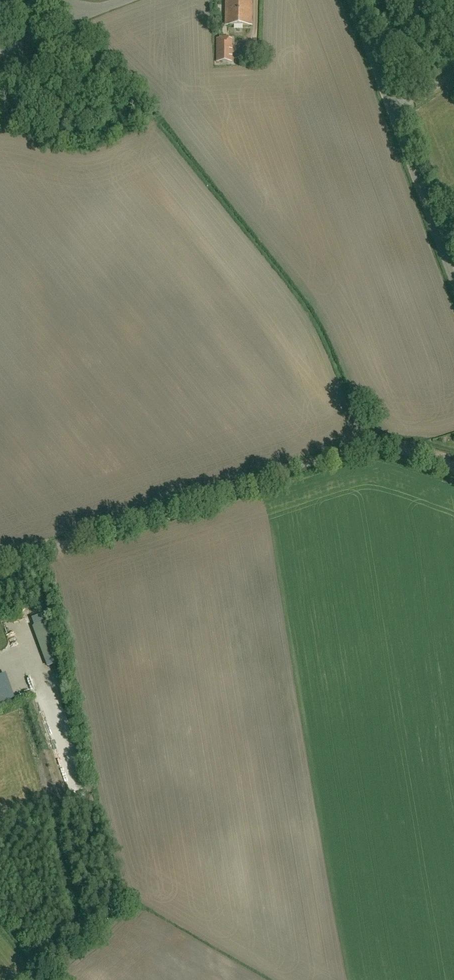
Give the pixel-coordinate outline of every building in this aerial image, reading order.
[(251,0),(227,0),(227,25),(251,26),(251,0)] [(233,62),(233,43),(216,43),(216,62),(233,62)]
